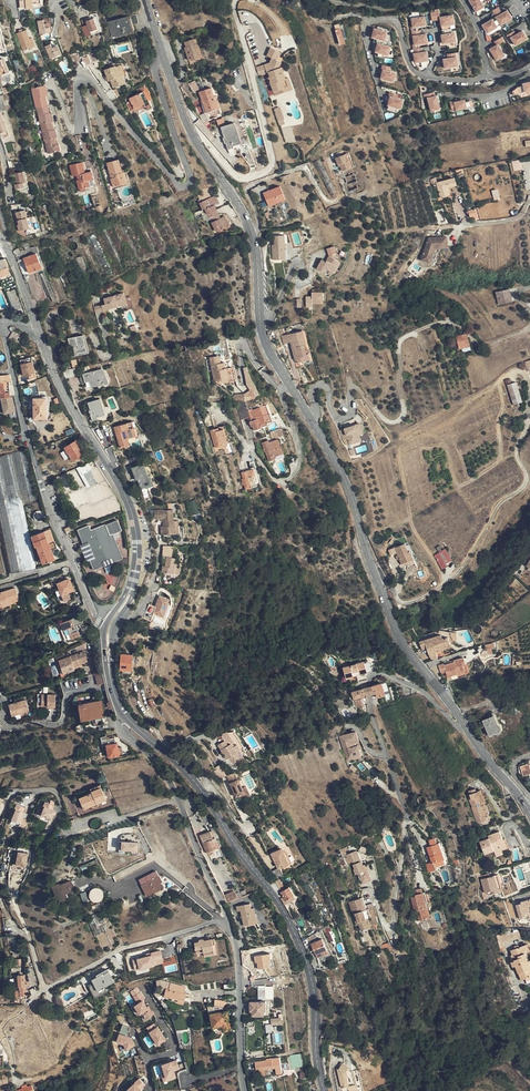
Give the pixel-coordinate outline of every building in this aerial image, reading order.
[(40,0),(24,0),(25,9),(32,9),(32,5),(40,4),(40,0)] [(486,1),(486,0),(470,0),(477,11),(481,8),(480,7),(483,5),(483,3),(486,1)] [(499,6),(492,10),(496,17),(501,24),(510,19),(508,15),(510,14),(508,10),(503,13),(499,15),(497,12),(501,10),(499,6)] [(440,17),(439,10),(431,12),(432,21),(441,19),(441,22),(442,25),(443,30),(452,28),(451,24),(453,23),(452,19),(454,19),(453,14),(440,17)] [(138,13),(132,15),(134,24),(140,23),(138,13)] [(132,15),(109,22),(113,37),(136,30),(134,24),(132,15)] [(426,20),(425,15),(412,17),(413,22),(411,23),(412,31),(418,30),(417,27),(417,26),(419,25),(425,24),(424,20),(426,20)] [(501,24),(496,17),(491,20),(489,21),(483,25),(485,29),(487,28),(489,31),(501,24)] [(89,32),(88,29),(83,30),(85,36),(99,31),(95,18),(93,18),(97,29),(89,32)] [(90,19),(85,20),(88,29),(89,32),(97,29),(93,18),(90,19)] [(45,20),(39,21),(41,34),(51,33),(50,24),(45,24),(45,20)] [(378,41),(384,43),(385,39),(383,38),(384,35),(386,35),(387,30),(375,27),(373,32),(372,35),(375,36),(373,40),(378,41)] [(335,30),(335,31),(337,36),(340,45),(345,43),(340,28),(335,30)] [(443,38),(444,43),(455,41),(454,37),(456,37),(455,32),(452,32),(452,28),(443,30),(443,34),(442,34),(442,35),(443,38)] [(421,29),(418,30),(412,31),(413,35),(414,35),(414,40),(412,40),(413,48),(419,47),(418,45),(418,43),(420,43),(426,42),(425,38),(427,38),(427,33),(422,34),(421,29)] [(26,30),(22,31),(18,32),(16,33),(22,50),(32,47),(29,39),(26,30)] [(507,37),(509,40),(512,39),(515,43),(516,42),(518,45),(528,40),(524,32),(523,33),(520,34),(517,36),(515,32),(507,37)] [(184,47),(189,61),(196,58),(201,57),(197,44),(195,44),(194,39),(184,42),(185,47),(184,47)] [(499,46),(503,43),(501,39),(493,44),(495,47),(491,50),(492,52),(493,54),(497,61),(501,59),(500,57),(504,55),(499,46)] [(376,50),(375,54),(384,57),(385,53),(386,53),(387,49),(389,50),(390,45),(384,43),(378,41),(378,42),(377,45),(375,50),(376,50)] [(49,59),(58,55),(55,46),(51,48),(49,49),(47,45),(44,46),(49,59)] [(275,92),(289,87),(287,80),(284,73),(283,68),(283,67),(281,68),(281,66),(283,63),(279,61),(283,52),(274,47),(269,56),(273,58),(276,59),(273,65),(267,67),(269,73),(271,72),(271,74),(272,77),(270,77),(275,92)] [(423,51),(422,47),(419,47),(413,48),(415,61),(426,60),(426,56),(428,55),(427,51),(423,51)] [(457,62),(456,53),(447,54),(448,58),(444,59),(444,62),(445,68),(456,66),(455,62),(457,62)] [(81,60),(85,65),(92,64),(94,63),(91,56),(81,60)] [(276,59),(273,58),(271,63),(258,67),(262,77),(271,74),(271,72),(269,73),(267,67),(273,65),(276,59)] [(4,59),(1,60),(5,70),(6,74),(9,73),(4,59)] [(391,66),(382,64),(381,68),(383,68),(382,72),(380,77),(391,80),(392,76),(394,77),(395,72),(390,70),(391,66)] [(115,66),(105,70),(108,80),(111,79),(114,88),(125,84),(122,76),(125,74),(122,65),(120,65),(116,66),(115,66)] [(290,79),(287,80),(289,87),(275,92),(276,96),(294,90),(290,79)] [(191,82),(194,91),(199,89),(196,80),(191,82)] [(518,88),(512,93),(513,97),(526,94),(525,93),(529,92),(529,83),(525,84),(526,87),(524,87),(518,88)] [(35,109),(46,106),(45,103),(47,102),(45,96),(46,96),(44,86),(30,89),(35,109)] [(211,88),(204,90),(199,92),(206,113),(218,108),(211,88)] [(144,91),(129,98),(132,103),(136,110),(146,105),(150,104),(144,91)] [(396,98),(397,93),(389,91),(387,95),(388,95),(389,96),(388,99),(387,104),(388,105),(387,108),(387,109),(395,111),(396,110),(397,107),(398,107),(399,103),(401,104),(402,99),(396,98)] [(433,92),(423,94),(424,99),(427,98),(430,109),(433,108),(434,110),(439,108),(437,100),(436,97),(436,96),(434,96),(433,92)] [(477,102),(470,101),(464,102),(462,102),(462,100),(454,102),(453,101),(449,102),(451,111),(455,110),(466,108),(466,109),(478,106),(477,102)] [(136,110),(132,103),(129,104),(134,113),(147,107),(146,105),(136,110)] [(46,106),(35,109),(40,126),(52,123),(53,122),(51,114),(50,114),(48,108),(47,108),(46,106)] [(280,108),(274,109),(279,126),(283,124),(282,121),(283,121),(280,108)] [(43,141),(44,141),(56,139),(57,138),(55,130),(54,130),(52,123),(40,126),(43,141)] [(232,145),(240,143),(234,123),(221,127),(224,137),(223,138),(224,143),(226,143),(228,149),(233,148),(232,145)] [(57,145),(56,139),(44,141),(47,154),(60,151),(58,144),(57,145)] [(348,152),(344,154),(346,160),(348,160),(351,167),(354,166),(348,152)] [(339,163),(341,167),(343,171),(351,167),(348,160),(346,160),(344,154),(335,158),(337,164),(339,163)] [(112,185),(113,185),(114,187),(127,183),(124,172),(122,172),(118,159),(107,163),(112,178),(110,179),(112,185)] [(512,161),(514,171),(523,169),(521,159),(512,161)] [(178,160),(171,162),(174,170),(181,168),(178,160)] [(78,189),(94,185),(91,171),(84,173),(82,162),(70,165),(72,176),(77,175),(78,180),(76,180),(78,189)] [(25,183),(22,172),(14,174),(16,185),(25,183)] [(356,173),(354,174),(357,181),(355,182),(358,188),(362,186),(356,173)] [(348,192),(358,188),(355,182),(357,181),(354,174),(345,177),(347,182),(348,185),(346,185),(348,192)] [(436,183),(440,197),(449,195),(448,188),(456,185),(454,177),(445,180),(436,183)] [(16,185),(15,185),(16,192),(26,190),(25,183),(16,185)] [(264,194),(269,205),(278,200),(279,202),(286,199),(280,186),(264,194)] [(495,200),(501,198),(498,188),(492,190),(495,200)] [(213,208),(215,207),(212,199),(199,204),(202,211),(205,210),(209,220),(218,216),(216,212),(214,212),(213,208)] [(16,212),(18,219),(19,225),(17,226),(19,231),(29,229),(27,218),(28,218),(25,209),(16,212)] [(470,217),(476,215),(474,209),(468,211),(470,217)] [(218,221),(220,221),(218,216),(209,220),(214,233),(227,228),(224,222),(219,224),(218,221)] [(225,218),(220,221),(218,221),(219,224),(224,222),(227,228),(229,227),(225,218)] [(118,271),(122,269),(103,230),(99,232),(118,271)] [(287,259),(286,235),(273,235),(274,260),(287,259)] [(432,258),(435,248),(447,247),(446,237),(432,238),(432,239),(429,240),(429,238),(428,238),(423,256),(432,258)] [(25,250),(20,252),(21,252),(22,251),(24,252),(24,253),(24,254),(24,255),(23,256),(22,256),(23,258),(32,254),(27,241),(22,242),(25,250)] [(335,273),(339,267),(337,266),(339,262),(336,260),(339,255),(336,247),(329,249),(331,257),(327,263),(323,260),(318,269),(329,275),(331,271),(335,273)] [(20,252),(18,248),(15,249),(13,252),(16,261),(23,258),(22,256),(21,256),(20,255),(20,253),(20,252)] [(36,253),(32,254),(23,258),(28,273),(41,267),(36,253)] [(8,266),(5,258),(0,259),(0,270),(8,266)] [(52,302),(55,300),(42,270),(37,272),(48,298),(50,297),(52,302)] [(510,290),(496,292),(498,305),(513,302),(510,290)] [(104,302),(100,303),(102,309),(126,301),(122,291),(102,297),(104,302)] [(323,293),(317,293),(312,293),(312,304),(323,304),(323,302),(323,294),(323,293)] [(302,307),(302,299),(294,299),(294,307),(302,307)] [(100,303),(93,306),(95,311),(102,309),(100,303)] [(450,313),(447,310),(440,315),(444,319),(450,313)] [(306,344),(302,331),(282,336),(284,344),(291,342),(296,360),(301,359),(302,362),(307,360),(306,356),(307,355),(304,345),(306,344)] [(470,346),(469,341),(468,342),(466,333),(456,336),(459,350),(470,346)] [(83,335),(68,339),(72,357),(78,355),(78,354),(86,351),(83,335)] [(215,381),(219,380),(228,378),(226,367),(224,368),(223,362),(221,363),(218,363),(217,356),(210,358),(215,381)] [(28,358),(20,360),(25,380),(36,378),(32,361),(29,362),(28,358)] [(76,368),(67,370),(69,376),(78,375),(76,368)] [(102,369),(83,375),(85,382),(89,381),(91,386),(106,383),(107,382),(107,381),(102,369)] [(507,388),(514,386),(511,378),(504,381),(507,388)] [(1,397),(10,397),(9,392),(4,392),(4,388),(3,388),(2,382),(0,382),(0,398),(1,397)] [(509,388),(515,404),(522,401),(517,386),(509,388)] [(244,401),(245,403),(257,400),(255,392),(245,394),(244,401)] [(231,395),(237,402),(244,401),(245,394),(231,395)] [(15,411),(12,396),(10,397),(1,397),(4,413),(15,411)] [(47,418),(46,398),(34,398),(35,419),(47,418)] [(100,398),(89,402),(92,410),(91,410),(94,420),(98,419),(98,417),(106,414),(100,398)] [(267,407),(260,410),(263,419),(264,419),(267,426),(273,424),(267,407)] [(213,419),(211,410),(205,411),(208,421),(213,419)] [(252,423),(250,424),(252,430),(255,429),(256,433),(261,431),(261,429),(267,426),(264,419),(263,419),(260,410),(254,412),(253,410),(248,412),(249,415),(247,416),(248,420),(249,420),(251,419),(252,423)] [(136,435),(133,426),(130,427),(129,422),(114,427),(118,441),(127,438),(136,435)] [(360,422),(340,430),(346,447),(362,441),(360,435),(365,433),(360,422)] [(281,428),(270,432),(273,439),(284,435),(281,428)] [(222,446),(228,444),(224,432),(219,433),(217,434),(216,431),(211,432),(216,449),(223,448),(222,446)] [(129,445),(127,438),(118,441),(120,448),(129,445)] [(64,440),(55,443),(58,448),(66,445),(64,440)] [(77,458),(80,457),(85,454),(77,440),(64,447),(73,461),(77,458)] [(276,460),(284,457),(279,443),(278,442),(269,445),(269,443),(263,445),(265,451),(265,453),(265,455),(267,456),(270,464),(276,462),(276,460)] [(286,456),(284,457),(276,460),(276,462),(277,465),(287,461),(286,456)] [(122,466),(120,461),(115,463),(113,464),(117,470),(118,468),(122,466)] [(152,485),(143,464),(132,468),(137,481),(138,480),(142,489),(152,485)] [(89,470),(82,474),(88,487),(96,483),(89,470)] [(253,472),(242,475),(244,481),(242,482),(243,488),(244,488),(245,492),(256,488),(254,478),(255,478),(253,472)] [(190,501),(195,515),(200,513),(195,499),(190,501)] [(164,518),(174,518),(173,510),(155,511),(155,519),(164,518)] [(165,526),(164,526),(162,526),(162,535),(176,534),(175,526),(178,525),(178,521),(174,521),(174,518),(164,518),(164,522),(165,522),(165,526)] [(85,562),(88,561),(92,571),(123,558),(113,534),(122,529),(116,519),(90,530),(88,525),(77,531),(82,545),(78,547),(85,562)] [(71,527),(64,529),(66,535),(73,533),(71,527)] [(55,541),(51,530),(44,532),(48,544),(55,541)] [(57,548),(55,541),(48,544),(44,532),(32,536),(36,546),(37,546),(43,563),(55,559),(52,549),(57,548)] [(402,564),(407,562),(414,559),(411,551),(408,552),(405,544),(395,547),(402,564)] [(163,555),(174,554),(174,545),(163,545),(163,555)] [(441,551),(435,555),(441,565),(440,566),(442,569),(445,568),(443,565),(447,562),(441,551)] [(168,561),(167,564),(167,565),(178,566),(179,563),(175,562),(175,557),(167,556),(167,561),(168,561)] [(163,572),(174,573),(175,566),(178,567),(178,566),(167,565),(167,567),(166,566),(164,566),(163,572)] [(73,591),(68,579),(57,583),(62,595),(73,591)] [(5,590),(6,594),(2,595),(1,594),(0,594),(0,604),(3,605),(9,604),(9,602),(20,599),(16,587),(5,590)] [(161,596),(158,604),(160,604),(159,607),(157,606),(150,604),(145,618),(151,620),(155,612),(165,616),(167,609),(170,610),(171,606),(168,604),(170,600),(161,596)] [(20,599),(9,602),(9,604),(3,605),(0,604),(0,606),(4,608),(21,603),(20,599)] [(70,627),(74,637),(84,633),(83,629),(80,631),(78,624),(84,621),(81,614),(61,622),(64,630),(70,627)] [(64,630),(61,622),(60,623),(66,640),(74,637),(70,627),(64,630)] [(436,652),(441,650),(440,647),(450,644),(448,637),(443,639),(442,635),(420,642),(421,647),(426,645),(427,649),(430,657),(431,656),(433,659),(438,658),(436,652)] [(75,666),(80,664),(85,662),(81,652),(60,660),(65,674),(76,670),(76,669),(75,666)] [(132,670),(132,655),(120,654),(120,670),(132,670)] [(448,677),(457,674),(458,676),(466,673),(467,671),(463,658),(454,661),(454,663),(444,666),(444,665),(439,666),(441,673),(446,672),(448,677)] [(357,674),(358,676),(370,672),(367,661),(342,669),(345,680),(349,679),(353,677),(352,676),(357,674)] [(349,679),(351,686),(358,684),(356,676),(353,677),(349,679)] [(381,684),(372,687),(371,689),(373,692),(376,691),(377,694),(376,699),(385,696),(381,684)] [(366,697),(377,694),(376,691),(373,692),(371,689),(372,687),(366,689),(366,697)] [(367,699),(366,697),(366,689),(351,694),(354,703),(367,699)] [(51,706),(51,708),(56,708),(56,695),(42,694),(42,706),(47,706),(51,706)] [(26,699),(9,704),(12,716),(29,711),(26,699)] [(103,716),(101,702),(81,705),(83,719),(103,716)] [(483,721),(489,735),(496,732),(497,732),(499,731),(500,730),(500,729),(500,727),(499,726),(497,725),(494,716),(483,721)] [(359,743),(356,733),(339,738),(342,745),(346,744),(346,747),(342,748),(347,762),(353,760),(352,757),(360,754),(358,747),(355,748),(354,745),(359,743)] [(228,746),(231,745),(226,734),(219,735),(214,738),(217,744),(215,745),(222,760),(224,759),(227,765),(230,767),(236,761),(234,759),(233,755),(237,753),(234,748),(233,748),(230,750),(228,746)] [(106,746),(107,751),(109,758),(120,755),(119,749),(117,743),(116,743),(114,738),(106,739),(106,736),(101,737),(103,746),(106,746)] [(523,777),(529,775),(529,768),(529,764),(520,767),(523,777)] [(215,766),(208,769),(214,782),(221,778),(215,766)] [(236,780),(233,773),(225,776),(229,784),(228,784),(234,798),(238,796),(243,794),(241,788),(237,780),(236,780)] [(86,799),(81,801),(84,808),(91,805),(92,809),(99,806),(98,802),(107,798),(102,786),(91,790),(92,792),(84,795),(86,799)] [(243,794),(238,796),(240,800),(248,796),(244,787),(243,787),(241,788),(243,794)] [(479,798),(483,797),(481,790),(476,792),(475,789),(469,791),(470,794),(468,794),(477,823),(485,821),(484,816),(487,815),(484,806),(482,807),(479,798)] [(186,799),(200,817),(208,830),(211,829),(205,817),(203,818),(202,816),(204,814),(200,808),(191,796),(186,799)] [(55,807),(46,803),(44,807),(46,808),(42,815),(48,819),(52,821),(57,812),(53,811),(55,807)] [(24,808),(17,805),(15,809),(17,810),(12,820),(20,824),(19,827),(26,830),(29,822),(23,819),(26,814),(24,813),(22,812),(24,808)] [(213,850),(219,847),(215,838),(213,839),(210,832),(200,836),(208,854),(213,852),(213,850)] [(495,855),(502,852),(502,851),(501,848),(505,846),(500,832),(495,834),(496,836),(493,837),(492,835),(488,836),(489,839),(480,842),(484,855),(494,851),(495,855)] [(122,840),(122,851),(140,851),(139,840),(122,840)] [(434,860),(443,857),(444,856),(439,841),(427,845),(432,859),(426,861),(429,869),(436,867),(435,864),(434,860)] [(223,855),(219,847),(213,850),(213,852),(215,851),(218,858),(223,855)] [(353,861),(356,868),(358,873),(361,881),(369,878),(365,870),(366,870),(358,850),(345,855),(348,863),(353,861)] [(20,851),(17,864),(27,866),(29,852),(20,851)] [(284,858),(283,855),(280,856),(278,853),(271,856),(276,865),(277,864),(280,869),(291,863),(287,856),(284,858)] [(529,875),(525,865),(521,866),(518,867),(522,877),(529,875)] [(284,877),(280,869),(278,870),(271,874),(277,881),(284,877)] [(147,878),(149,882),(142,885),(147,896),(163,888),(160,883),(162,882),(159,877),(158,877),(156,873),(147,878)] [(496,875),(488,877),(485,878),(484,876),(478,878),(483,893),(486,893),(487,896),(493,894),(491,891),(497,889),(495,882),(498,881),(496,875)] [(524,885),(522,878),(514,881),(516,888),(524,885)] [(60,885),(59,883),(53,886),(59,902),(60,902),(66,900),(66,899),(65,897),(68,896),(67,893),(72,891),(70,887),(73,886),(71,881),(60,885)] [(499,885),(498,881),(495,882),(497,889),(491,891),(493,894),(501,891),(499,885)] [(309,885),(305,887),(311,896),(314,894),(309,885)] [(101,902),(104,890),(93,887),(90,899),(101,902)] [(282,895),(288,904),(296,899),(289,888),(281,893),(282,895)] [(425,909),(429,908),(430,908),(427,895),(425,895),(424,893),(423,893),(422,889),(415,891),(416,897),(412,898),(413,903),(414,907),(412,907),(413,912),(417,911),(420,921),(432,918),(431,913),(426,914),(425,909)] [(234,891),(226,895),(228,901),(237,898),(234,891)] [(282,895),(279,896),(285,906),(288,904),(282,895)] [(506,906),(513,904),(516,903),(514,903),(512,897),(503,900),(506,906)] [(355,913),(365,910),(361,898),(349,902),(356,925),(359,925),(355,913)] [(521,902),(522,904),(517,906),(516,903),(513,904),(517,920),(526,918),(526,920),(529,919),(529,900),(521,902)] [(95,904),(94,901),(90,903),(93,909),(102,906),(100,903),(95,904)] [(245,926),(254,924),(251,909),(250,904),(239,906),(241,911),(245,922),(244,923),(245,926)] [(365,910),(355,913),(359,925),(361,930),(371,927),(368,918),(372,917),(370,910),(369,908),(367,909),(365,910)] [(498,935),(500,943),(522,938),(520,930),(498,935)] [(319,933),(308,937),(310,943),(321,938),(319,933)] [(213,938),(208,939),(205,940),(205,941),(202,941),(202,939),(201,938),(199,939),(197,940),(197,941),(194,942),(195,949),(202,948),(202,952),(207,951),(207,955),(213,954),(212,944),(214,944),(213,938)] [(322,939),(312,944),(316,954),(322,952),(323,954),(328,952),(322,939)] [(529,977),(529,961),(526,954),(527,953),(524,946),(519,948),(520,950),(517,951),(516,949),(511,951),(512,956),(511,956),(514,962),(516,967),(521,980),(529,977)] [(133,958),(135,969),(155,965),(155,966),(165,963),(162,949),(153,951),(154,954),(133,958)] [(252,964),(257,963),(256,956),(250,957),(249,954),(243,955),(245,963),(251,961),(252,964)] [(113,981),(108,973),(104,975),(101,976),(100,975),(98,976),(92,979),(94,982),(98,989),(108,983),(113,981)] [(18,975),(18,976),(18,987),(19,987),(19,990),(15,990),(16,996),(16,997),(16,998),(20,998),(20,996),(27,996),(26,986),(25,986),(25,975),(18,975)] [(165,985),(164,980),(156,981),(156,986),(162,985),(161,990),(163,990),(164,985),(165,985)] [(108,983),(98,989),(94,982),(88,985),(94,996),(110,988),(108,983)] [(168,997),(184,1001),(185,997),(182,996),(183,993),(184,987),(170,983),(169,986),(167,985),(164,996),(168,997)] [(259,998),(275,998),(274,985),(258,986),(259,998)] [(144,1011),(148,1017),(155,1013),(150,1006),(149,1007),(144,1000),(146,998),(138,987),(131,991),(139,1002),(135,1005),(141,1013),(144,1011)] [(266,1002),(251,1002),(251,1011),(253,1011),(253,1015),(265,1015),(265,1011),(266,1011),(266,1002)] [(227,1011),(210,1014),(213,1027),(222,1026),(222,1030),(223,1031),(228,1030),(229,1029),(231,1028),(227,1011)] [(167,1039),(158,1025),(157,1026),(155,1022),(148,1027),(158,1044),(167,1039)] [(128,1049),(136,1044),(132,1037),(120,1033),(117,1041),(125,1044),(128,1049)] [(303,1066),(301,1054),(290,1055),(292,1070),(296,1069),(296,1067),(303,1066)] [(282,1067),(289,1066),(288,1057),(281,1058),(282,1067)] [(273,1062),(272,1058),(267,1059),(267,1061),(256,1063),(257,1071),(276,1068),(275,1065),(275,1062),(273,1062)] [(180,1069),(177,1059),(163,1064),(166,1073),(162,1074),(165,1081),(177,1077),(175,1070),(180,1069)] [(357,1090),(352,1072),(348,1069),(349,1067),(343,1063),(339,1070),(337,1070),(343,1090),(353,1090),(357,1090)] [(131,1090),(144,1090),(142,1088),(146,1084),(140,1078),(128,1088),(131,1090)]
